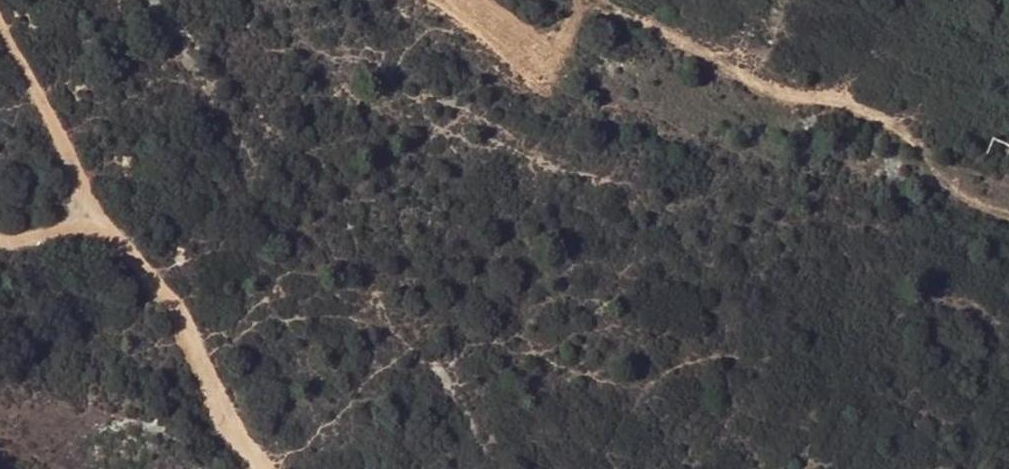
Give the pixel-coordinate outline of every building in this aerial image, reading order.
[(992,154),(1008,160),(1008,140),(1002,137),(992,154)]
